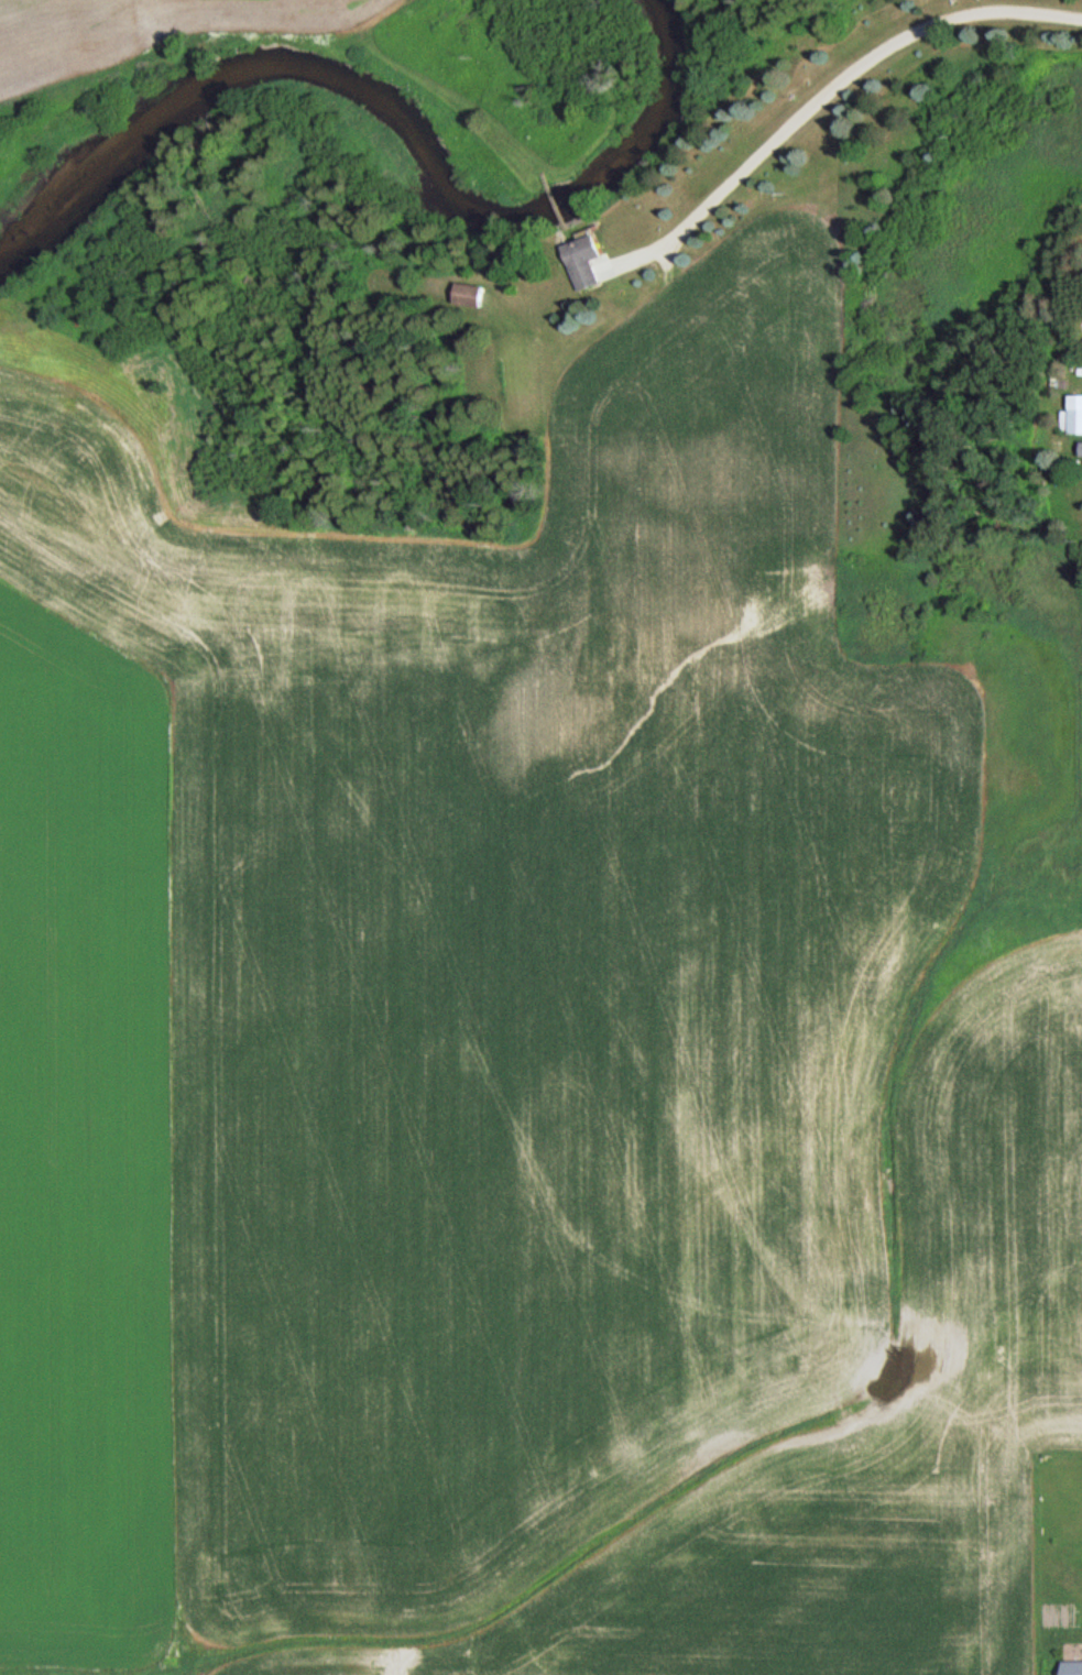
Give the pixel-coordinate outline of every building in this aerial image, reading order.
[(572,244),(589,288),(610,281),(601,258),(612,253),(604,232),(572,244)] [(465,282),(461,302),(490,306),(493,286),(465,282)] [(1071,394),(1081,394),(1081,431),(1070,431),(1071,394)]
